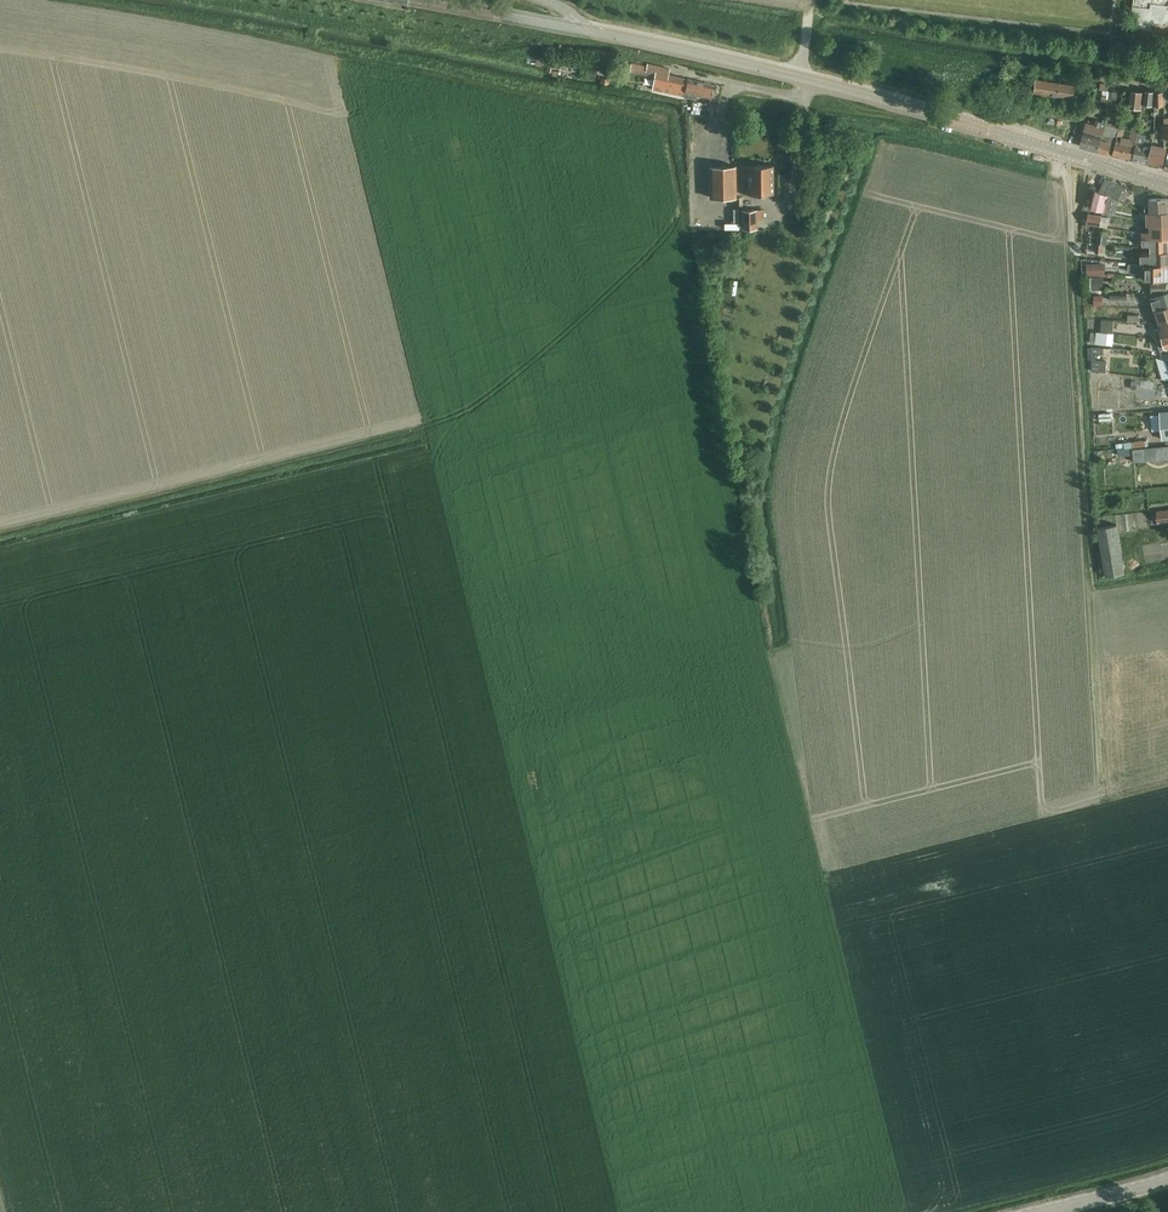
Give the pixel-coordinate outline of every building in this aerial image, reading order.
[(1131,25),(1149,27),(1149,23),(1167,24),(1167,20),(1167,0),(1134,0),(1131,25)] [(647,66),(646,72),(655,74),(654,79),(652,89),(670,92),(684,95),(683,96),(694,99),(696,94),(711,97),(713,90),(714,89),(713,89),(714,85),(687,78),(668,74),(669,68),(647,64),(647,66)] [(1032,94),(1063,98),(1063,103),(1073,104),(1074,99),(1073,99),(1075,85),(1034,80),(1032,94)] [(1101,83),(1100,88),(1100,89),(1103,90),(1102,101),(1107,101),(1108,84),(1101,83)] [(1142,109),(1143,104),(1144,92),(1130,90),(1128,107),(1142,109)] [(1144,90),(1144,92),(1143,104),(1153,105),(1153,101),(1155,101),(1155,91),(1144,90)] [(1164,91),(1155,91),(1155,101),(1155,106),(1164,106),(1164,91)] [(1080,120),(1077,131),(1084,133),(1080,145),(1084,146),(1097,150),(1101,138),(1104,128),(1105,123),(1106,123),(1106,122),(1096,119),(1095,124),(1080,120)] [(1101,138),(1097,150),(1111,154),(1113,146),(1111,145),(1114,135),(1117,135),(1117,134),(1119,125),(1106,123),(1105,123),(1104,128),(1101,138)] [(1116,141),(1113,155),(1133,159),(1135,143),(1136,141),(1137,136),(1137,133),(1139,126),(1133,125),(1130,140),(1121,139),(1121,142),(1116,141)] [(1148,161),(1151,144),(1152,140),(1143,138),(1144,135),(1137,133),(1137,136),(1135,143),(1133,159),(1148,161)] [(1160,146),(1151,144),(1148,161),(1164,164),(1166,152),(1164,147),(1160,146)] [(747,194),(773,194),(772,164),(740,165),(740,178),(746,178),(747,194)] [(708,195),(735,195),(735,165),(708,165),(708,195)] [(1105,177),(1099,190),(1118,199),(1125,185),(1105,177)] [(1094,189),(1090,208),(1104,211),(1108,195),(1094,189)] [(1147,212),(1167,212),(1167,198),(1150,198),(1150,206),(1145,206),(1146,212),(1147,212)] [(756,210),(741,210),(742,228),(756,228),(756,210)] [(1147,212),(1147,225),(1150,225),(1167,225),(1167,212),(1147,212)] [(1088,213),(1087,223),(1100,225),(1102,215),(1088,213)] [(1138,238),(1167,238),(1167,225),(1150,225),(1150,232),(1137,232),(1138,238)] [(1098,231),(1096,242),(1106,243),(1108,232),(1098,231)] [(1151,252),(1167,252),(1167,238),(1138,238),(1138,244),(1143,244),(1143,245),(1151,245),(1151,252)] [(1106,244),(1106,243),(1096,242),(1095,252),(1103,253),(1104,244),(1106,244)] [(1141,252),(1141,265),(1145,265),(1167,264),(1167,252),(1151,252),(1141,252)] [(1098,263),(1086,263),(1086,275),(1098,275),(1098,263)] [(1145,265),(1145,279),(1167,278),(1167,264),(1145,265)] [(1103,291),(1103,278),(1091,277),(1091,291),(1103,291)] [(1166,292),(1167,282),(1151,282),(1151,297),(1155,310),(1159,310),(1161,310),(1161,309),(1167,307),(1167,291),(1166,292)] [(1103,295),(1093,295),(1093,306),(1103,306),(1103,295)] [(1161,322),(1167,320),(1167,307),(1161,309),(1161,310),(1159,310),(1155,310),(1160,322),(1161,322)] [(1113,333),(1114,320),(1102,319),(1101,332),(1113,333)] [(1161,322),(1162,326),(1159,327),(1161,335),(1167,333),(1167,320),(1161,322)] [(1167,346),(1167,333),(1161,335),(1159,327),(1154,329),(1158,343),(1165,347),(1167,346)] [(1107,333),(1097,332),(1092,331),(1090,342),(1106,344),(1107,339),(1107,333)] [(1167,360),(1167,346),(1165,347),(1158,343),(1161,354),(1160,354),(1162,359),(1166,360),(1167,360)] [(1094,359),(1095,353),(1103,354),(1104,348),(1091,347),(1089,359),(1092,359),(1091,370),(1105,372),(1106,360),(1094,359)] [(1134,400),(1111,401),(1112,425),(1135,424),(1134,400)] [(1160,411),(1160,414),(1157,415),(1157,413),(1154,414),(1155,415),(1151,415),(1152,430),(1162,429),(1163,439),(1167,438),(1167,411),(1160,411)] [(1125,443),(1133,443),(1133,433),(1125,433),(1125,443)] [(1133,451),(1134,463),(1167,460),(1167,448),(1133,451)] [(1156,510),(1158,523),(1167,522),(1167,509),(1156,510)] [(1098,527),(1106,576),(1126,572),(1117,524),(1098,527)]
